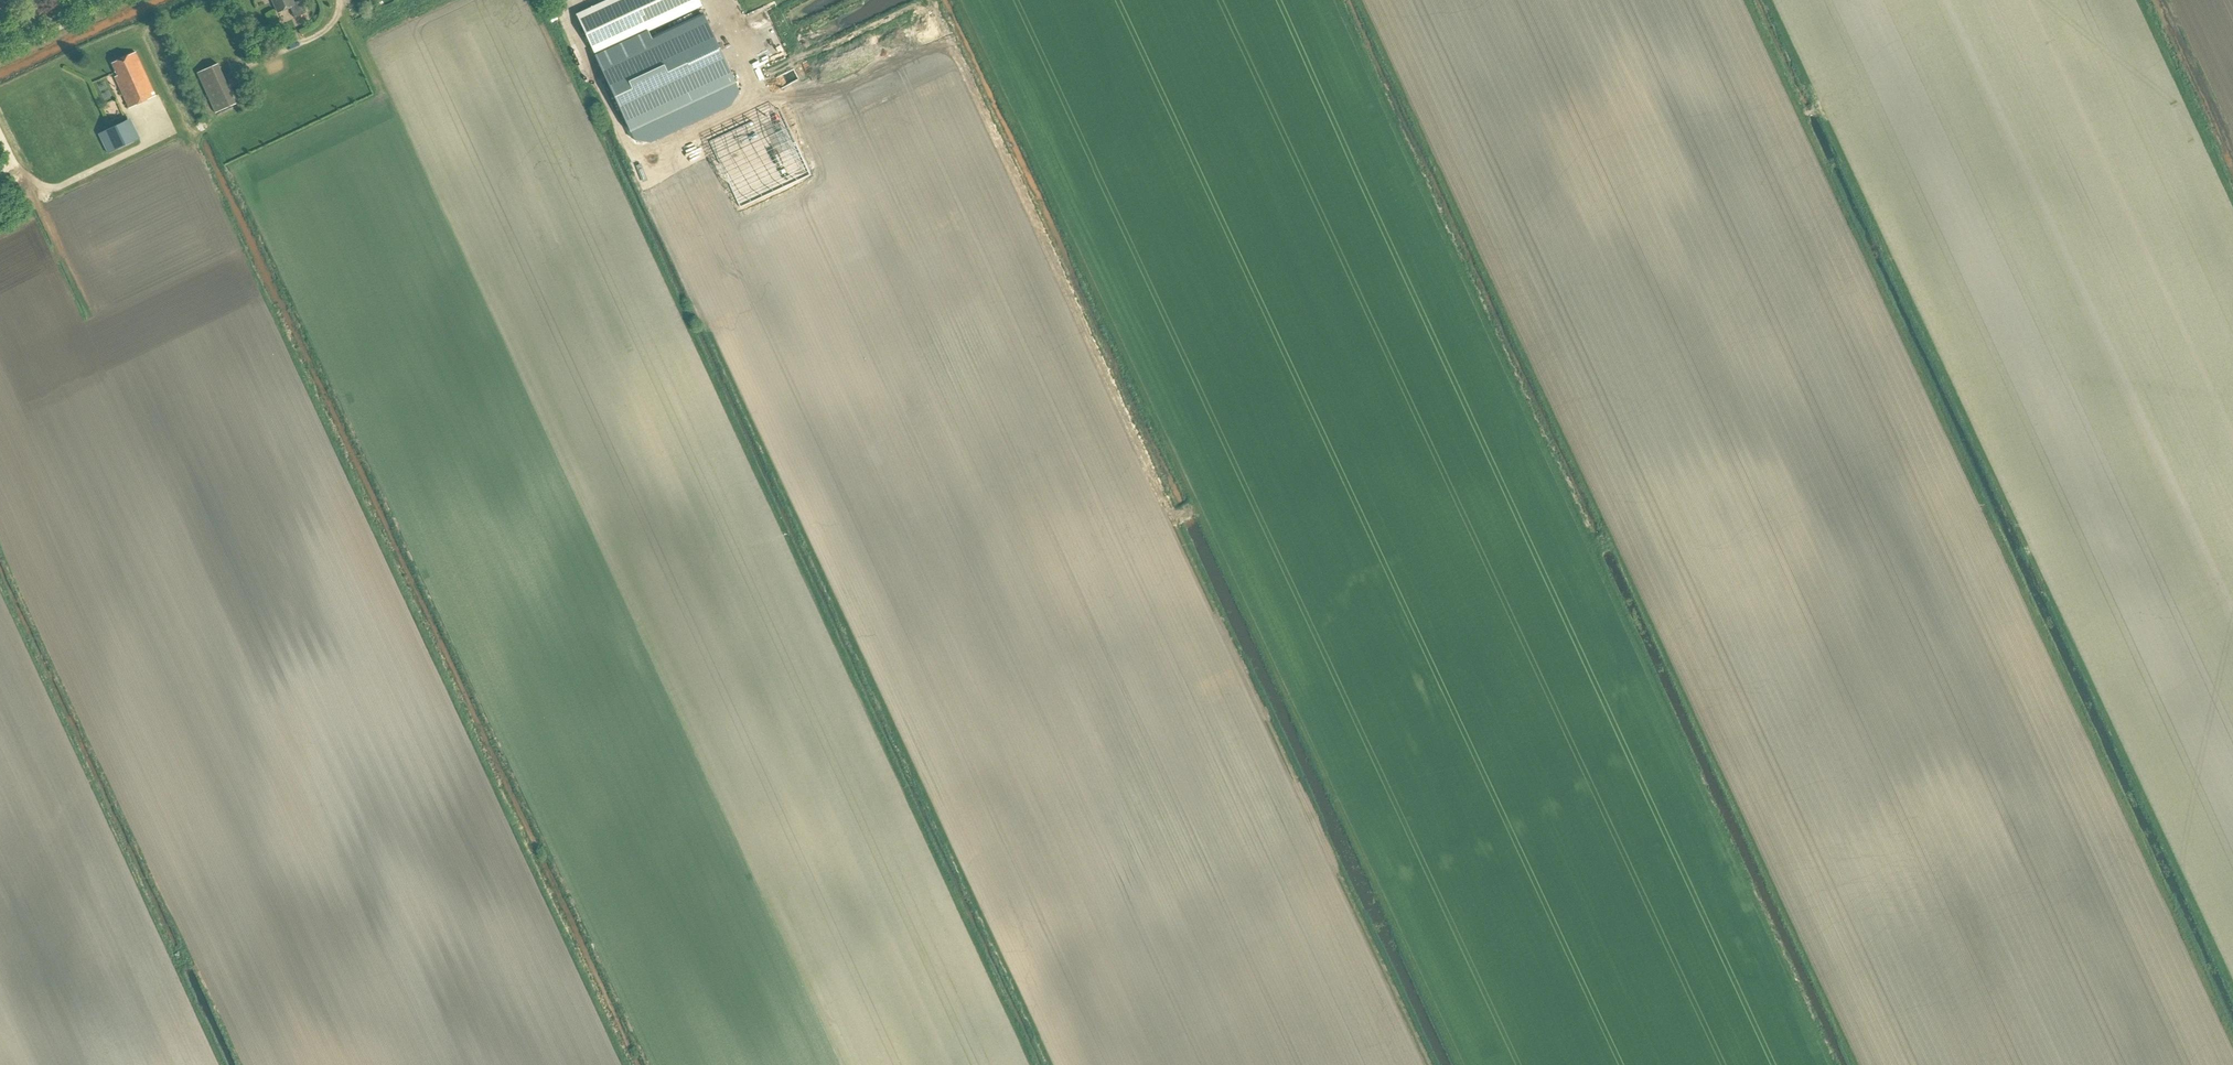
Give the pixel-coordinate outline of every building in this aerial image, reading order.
[(295,18),(307,13),(301,0),(294,3),(292,0),(272,0),(278,13),(290,8),(295,18)] [(576,15),(629,130),(734,81),(704,15),(652,39),(648,30),(699,6),(696,0),(607,0),(606,1),(576,15)] [(118,76),(115,77),(130,108),(156,96),(136,52),(112,63),(118,76)] [(197,73),(216,113),(236,104),(218,64),(197,73)] [(237,98),(244,95),(240,85),(233,88),(237,98)] [(770,118),(648,172),(675,233),(797,178),(770,118)] [(99,134),(108,154),(135,141),(126,121),(99,134)]
